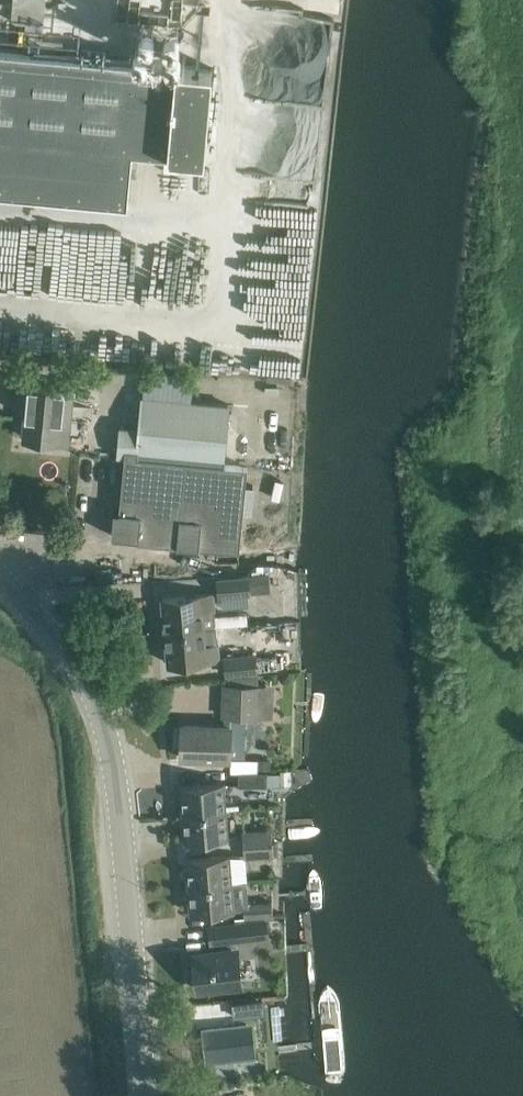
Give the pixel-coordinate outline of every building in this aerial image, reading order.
[(0,48),(0,191),(132,203),(137,150),(209,157),(217,69),(0,48)] [(59,441),(61,419),(63,406),(72,407),(73,389),(30,385),(25,438),(59,441)] [(121,426),(118,456),(125,457),(126,448),(138,450),(137,457),(186,462),(178,545),(240,551),(242,529),(249,460),(247,460),(253,407),(143,396),(140,428),(121,426)] [(115,514),(112,536),(138,538),(138,541),(178,545),(186,462),(137,457),(138,450),(126,448),(125,457),(120,511),(115,511),(115,514)] [(266,574),(251,576),(252,593),(268,592),(266,574)] [(248,576),(218,579),(219,596),(250,593),(248,576)] [(166,631),(204,628),(202,611),(213,610),(212,593),(163,598),(166,631)] [(214,627),(204,628),(205,645),(216,644),(214,627)] [(205,645),(204,628),(166,631),(169,664),(218,659),(216,644),(205,645)] [(226,675),(257,672),(255,655),(224,658),(226,675)] [(226,685),(225,716),(258,717),(259,686),(226,685)] [(231,726),(204,725),(182,724),(181,757),(230,759),(231,726)] [(269,759),(257,759),(257,768),(269,768),(269,759)] [(268,773),(240,774),(241,785),(269,784),(268,773)] [(183,814),(227,811),(225,782),(181,786),(183,814)] [(227,811),(183,814),(185,841),(229,837),(227,811)] [(244,845),(272,843),(271,830),(243,832),(244,845)] [(273,857),(272,843),(244,845),(245,859),(273,857)] [(189,885),(232,881),(229,855),(186,858),(189,885)] [(234,909),(232,881),(189,885),(191,913),(234,909)] [(243,904),(245,917),(272,913),(270,900),(243,904)] [(266,920),(209,927),(211,942),(268,935),(266,920)] [(237,948),(194,954),(198,990),(242,984),(237,948)] [(264,999),(233,1003),(234,1017),(266,1013),(264,999)] [(202,1025),(207,1057),(250,1051),(246,1019),(202,1025)]
